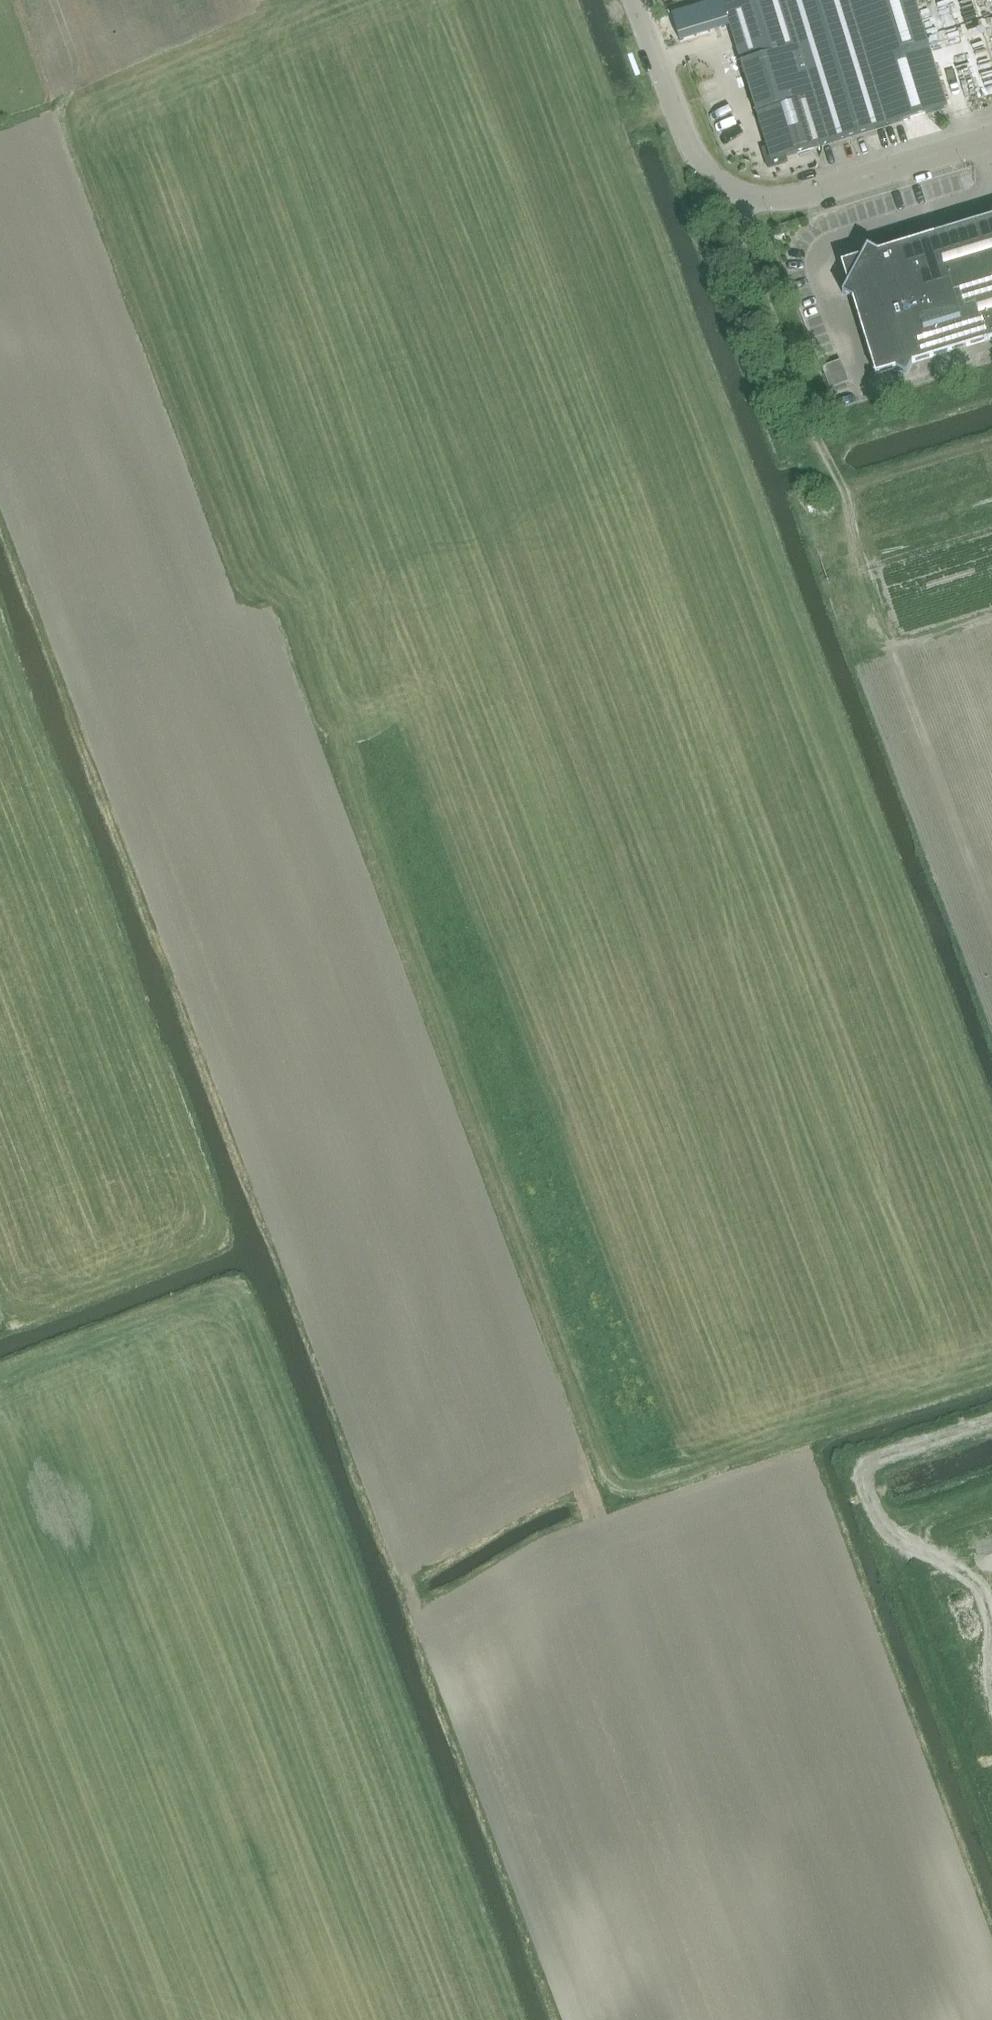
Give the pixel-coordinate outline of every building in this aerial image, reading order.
[(723,1),(768,148),(763,150),(768,168),(786,162),(784,157),(822,145),(830,143),(830,144),(888,126),(947,108),(928,47),(914,0),(728,0),(723,1)] [(702,35),(688,38),(692,54),(706,51),(702,35)] [(853,298),(876,374),(897,367),(907,373),(912,363),(991,338),(991,216),(842,262),(848,283),(843,293),(853,298)] [(823,366),(831,388),(849,381),(841,360),(823,366)]
